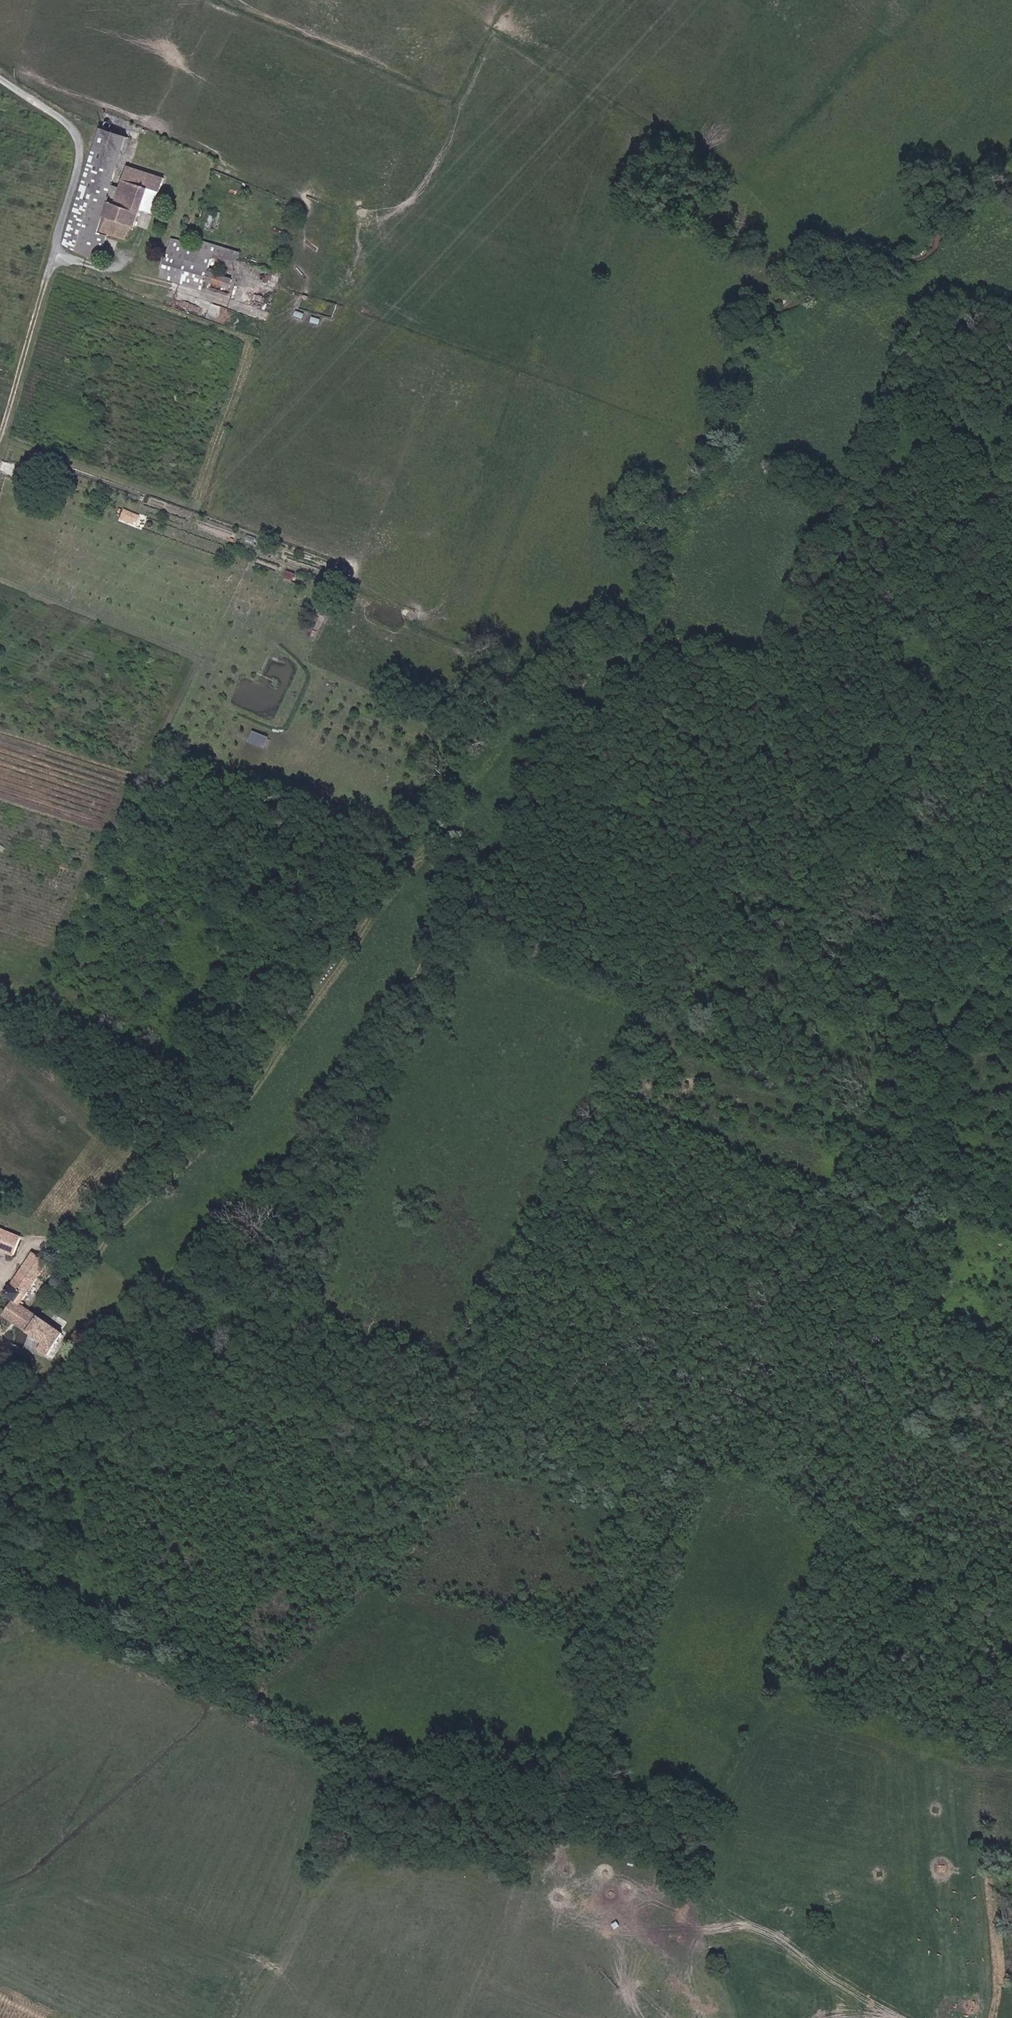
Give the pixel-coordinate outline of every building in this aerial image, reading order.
[(114,127),(109,140),(138,145),(141,137),(114,127)] [(109,140),(91,190),(119,200),(124,185),(138,145),(109,140)] [(124,185),(119,200),(108,231),(114,233),(135,240),(140,224),(147,226),(151,213),(164,217),(175,180),(139,169),(133,188),(124,185)] [(91,190),(71,244),(107,252),(114,233),(108,231),(119,200),(91,190)] [(181,270),(188,245),(183,242),(172,268),(181,270)] [(71,244),(69,243),(68,248),(104,260),(107,252),(71,244)] [(181,270),(239,282),(217,274),(223,259),(246,269),(249,260),(215,246),(211,254),(188,245),(181,270)] [(236,291),(239,282),(181,270),(172,268),(169,274),(209,291),(213,282),(236,291)] [(149,526),(152,518),(145,516),(144,518),(138,516),(136,522),(149,526)] [(262,752),(265,745),(254,740),(251,747),(262,752)] [(23,1256),(31,1238),(0,1223),(0,1245),(23,1256)] [(43,1281),(56,1261),(42,1252),(30,1270),(43,1281)] [(15,1294),(23,1301),(28,1304),(43,1281),(30,1270),(15,1294)] [(12,1317),(33,1332),(40,1338),(47,1343),(49,1345),(60,1329),(53,1324),(28,1304),(23,1301),(12,1317)] [(49,1345),(47,1343),(43,1350),(52,1357),(68,1335),(60,1329),(49,1345)]
